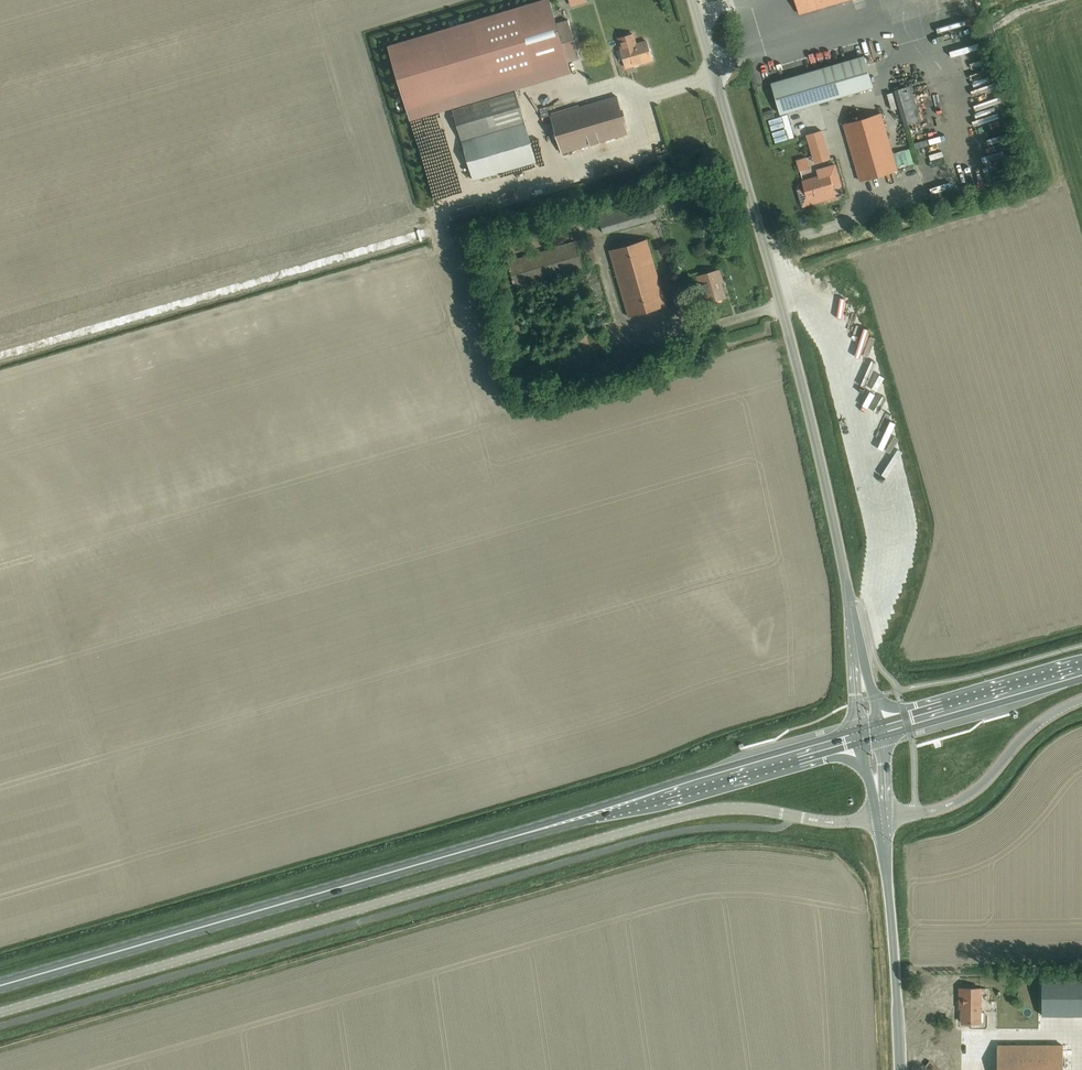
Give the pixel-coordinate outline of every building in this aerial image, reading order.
[(390,47),(409,109),(579,58),(568,20),(556,23),(549,0),(548,0),(390,47)] [(800,14),(847,0),(796,0),(800,14)] [(652,60),(646,41),(636,44),(633,34),(618,38),(621,48),(626,68),(652,60)] [(787,55),(806,47),(804,41),(784,49),(787,55)] [(773,56),(782,56),(782,48),(773,48),(773,56)] [(780,114),(873,87),(864,55),(771,82),(780,114)] [(905,125),(921,120),(911,86),(895,91),(905,125)] [(462,141),(525,122),(515,91),(453,110),(462,141)] [(562,153),(628,133),(617,96),(551,115),(562,153)] [(860,181),(897,170),(881,113),(843,124),(860,181)] [(525,122),(462,141),(473,180),(536,162),(525,122)] [(807,135),(813,156),(828,152),(822,131),(807,135)] [(649,154),(655,152),(652,142),(645,143),(649,154)] [(800,156),(804,168),(813,165),(809,153),(800,156)] [(835,197),(834,192),(833,187),(841,185),(835,164),(817,170),(819,176),(803,181),(805,188),(798,190),(803,206),(835,197)] [(717,192),(713,180),(706,182),(710,195),(717,192)] [(628,316),(666,305),(647,239),(609,250),(628,316)] [(575,242),(528,255),(508,261),(516,288),(582,269),(575,242)] [(707,303),(725,297),(720,280),(722,279),(720,269),(697,276),(702,295),(705,294),(707,303)] [(1042,977),(1042,1015),(1081,1015),(1081,977),(1042,977)] [(980,1023),(980,988),(960,988),(959,1002),(962,1002),(962,1023),(980,1023)] [(1062,1045),(998,1045),(998,1069),(1062,1069),(1062,1045)]
